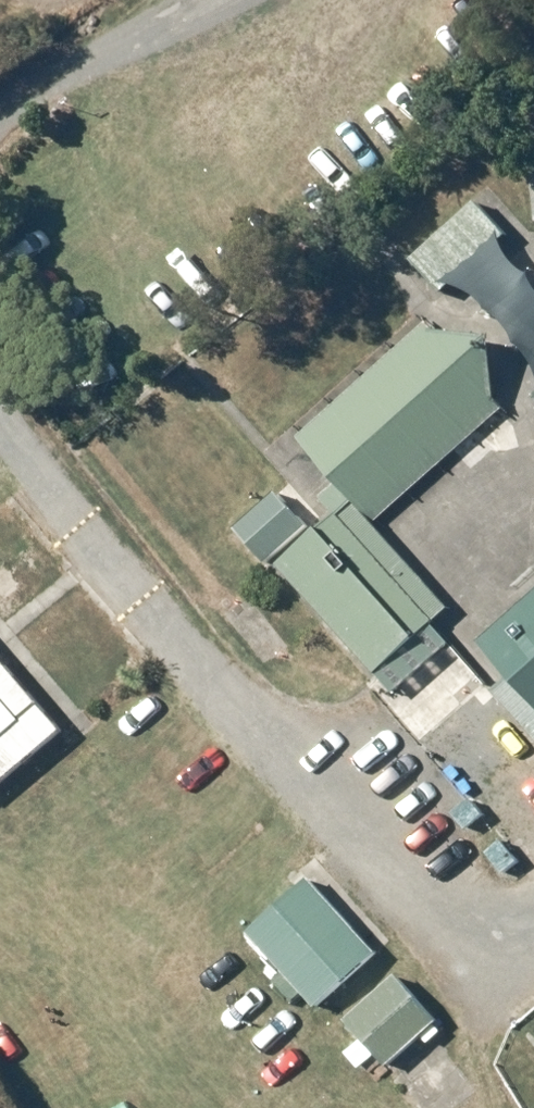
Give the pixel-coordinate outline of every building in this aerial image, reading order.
[(424,246),(410,258),(441,293),(506,236),(475,201),(424,246)] [(424,321),(296,439),(335,481),(374,523),(503,406),(494,397),(474,376),(432,329),(424,321)] [(491,334),(432,329),(474,376),(494,397),(491,346),(491,334)] [(334,512),(277,565),(392,692),(449,643),(431,622),(448,609),(374,523),(335,481),(319,496),(334,512)] [(306,524),(278,494),(275,490),(235,527),(266,561),(306,524)] [(479,642),(510,677),(493,692),(533,738),(533,591),(479,642)] [(61,728),(0,659),(0,783),(61,728)] [(469,800),(452,814),(465,829),(482,814),(469,800)] [(501,842),(486,853),(501,872),(516,861),(501,842)] [(308,876),(247,933),(316,1008),(378,952),(308,876)] [(395,974),(345,1020),(386,1064),(436,1018),(395,974)]
